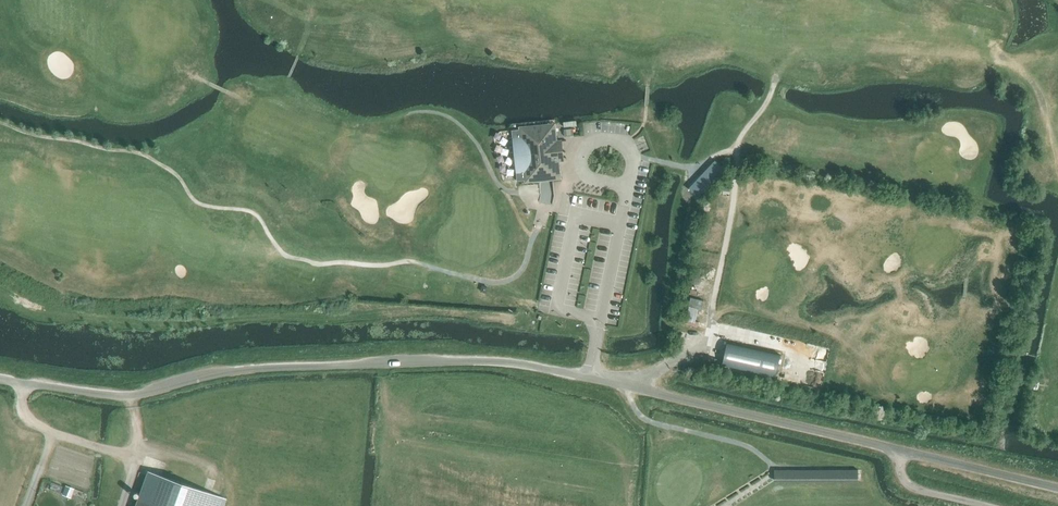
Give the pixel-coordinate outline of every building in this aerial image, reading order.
[(512,131),(517,180),(527,179),(527,180),(558,176),(557,161),(560,161),(557,141),(554,141),(553,126),(522,129),(522,130),(512,131)] [(573,128),(564,129),(564,137),(574,136),(573,128)] [(724,170),(715,161),(697,180),(706,189),(724,170)] [(780,355),(726,343),(722,365),(776,377),(780,355)] [(774,470),(774,480),(858,480),(858,470),(774,470)] [(211,494),(149,472),(137,505),(221,505),(224,498),(211,494)] [(73,488),(65,485),(62,494),(70,497),(73,488)]
